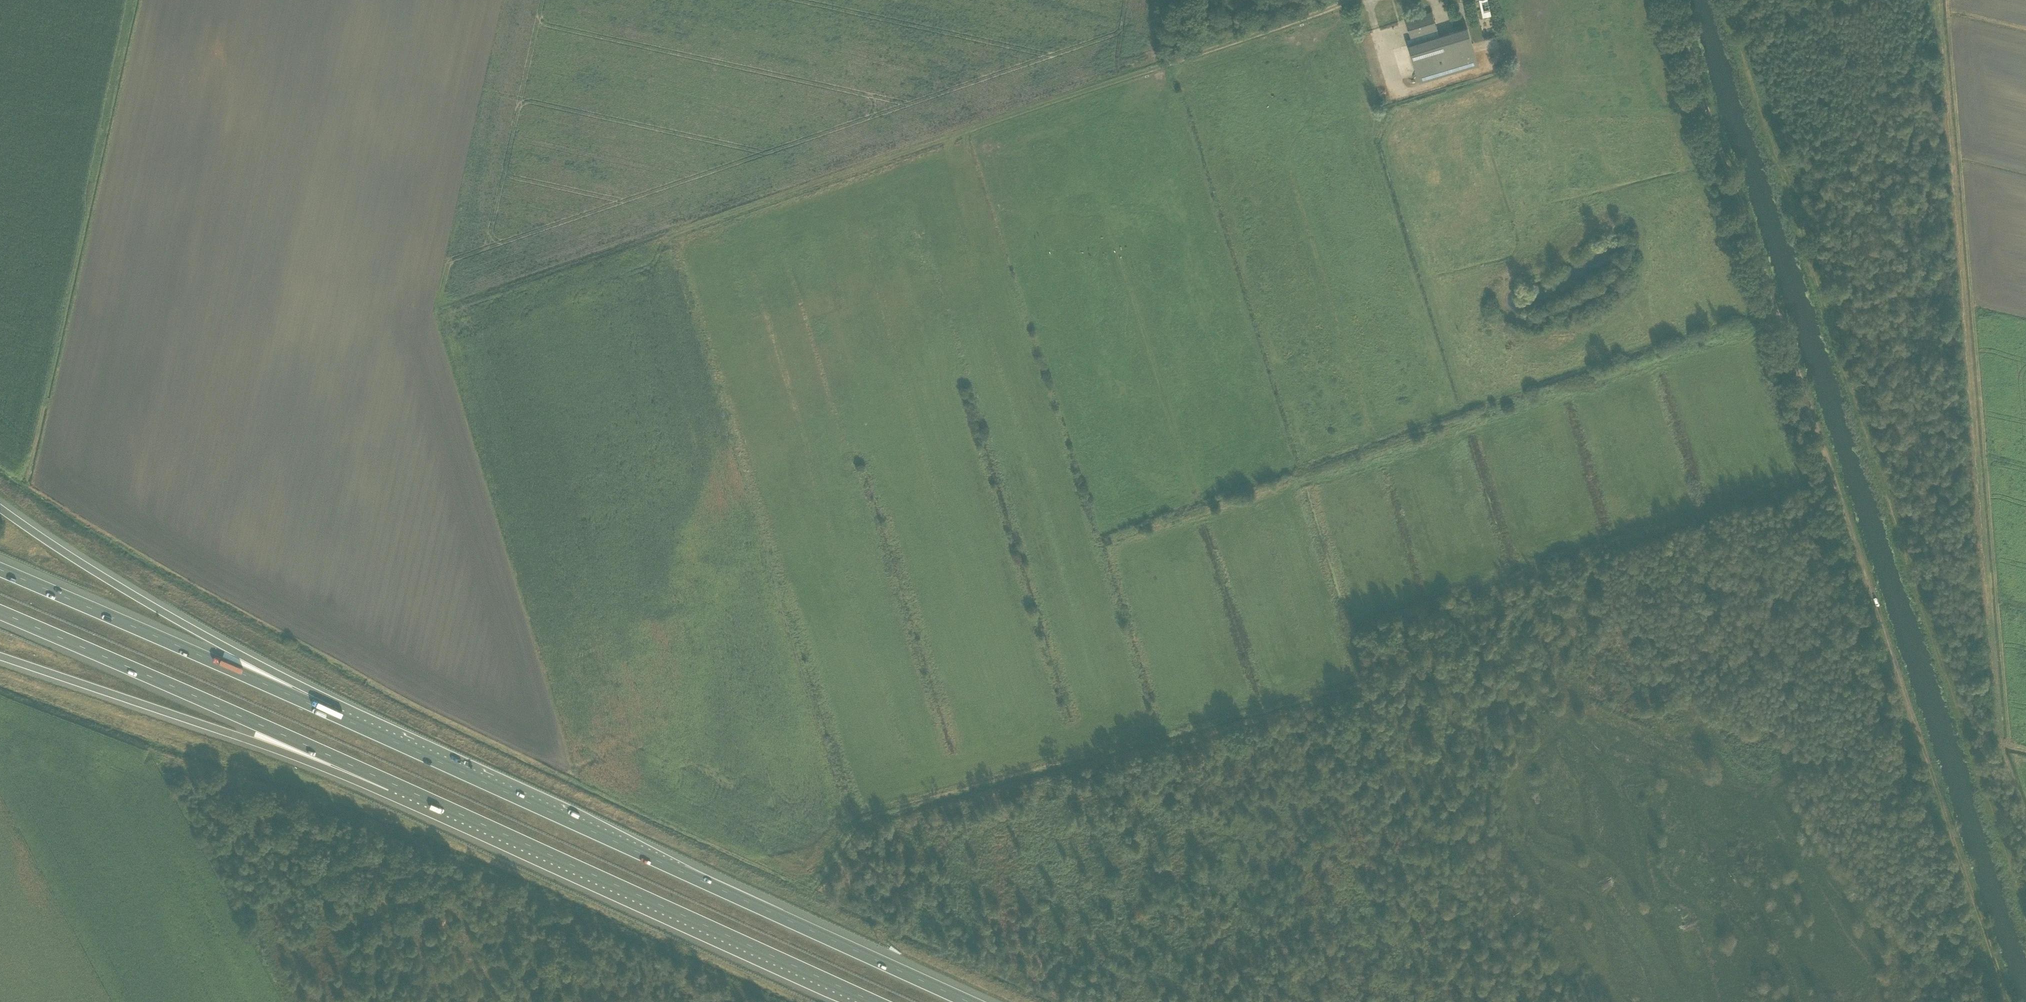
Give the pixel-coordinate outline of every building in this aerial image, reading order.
[(1405,19),(1411,38),(1438,30),(1432,11),(1405,19)] [(1408,44),(1420,82),(1436,77),(1479,65),(1467,26),(1425,39),(1408,44)] [(1388,95),(1395,93),(1392,80),(1385,82),(1388,95)] [(625,845),(648,854),(650,848),(627,839),(625,845)]
